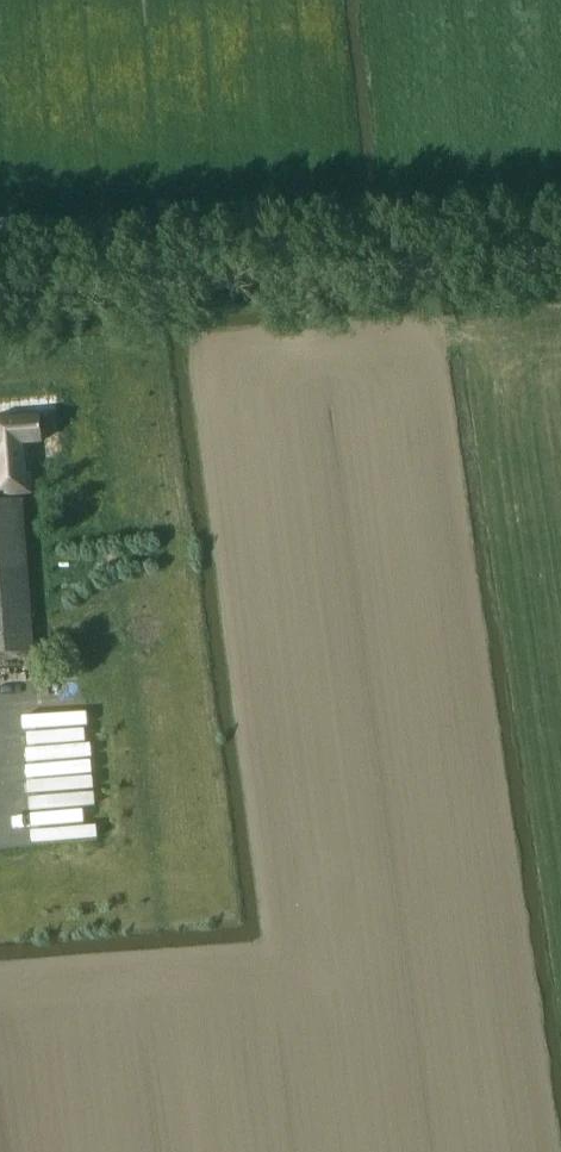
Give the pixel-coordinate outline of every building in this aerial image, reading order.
[(0,422),(0,482),(5,481),(7,496),(31,494),(29,476),(25,477),(22,444),(41,443),(39,419),(0,422)] [(0,502),(0,541),(26,539),(23,501),(0,502)] [(34,655),(31,615),(0,617),(0,658),(34,655)] [(70,726),(48,728),(48,719),(30,720),(31,742),(71,739),(70,726)] [(104,772),(1,783),(6,840),(55,835),(53,815),(47,816),(45,789),(105,783),(104,772)]
